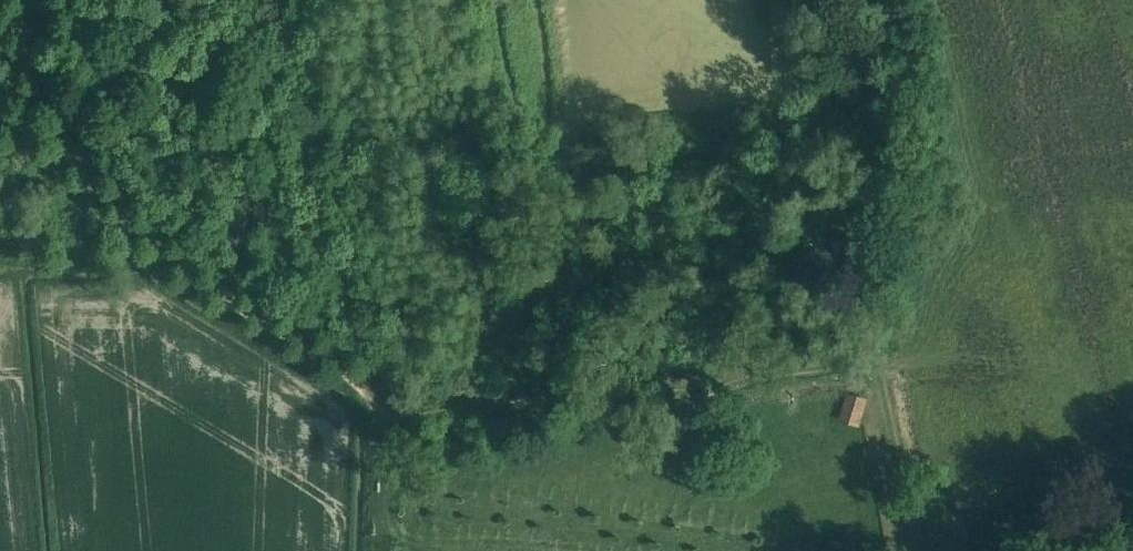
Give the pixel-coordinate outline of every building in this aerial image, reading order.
[(868,398),(847,392),(838,420),(859,426),(868,398)]
